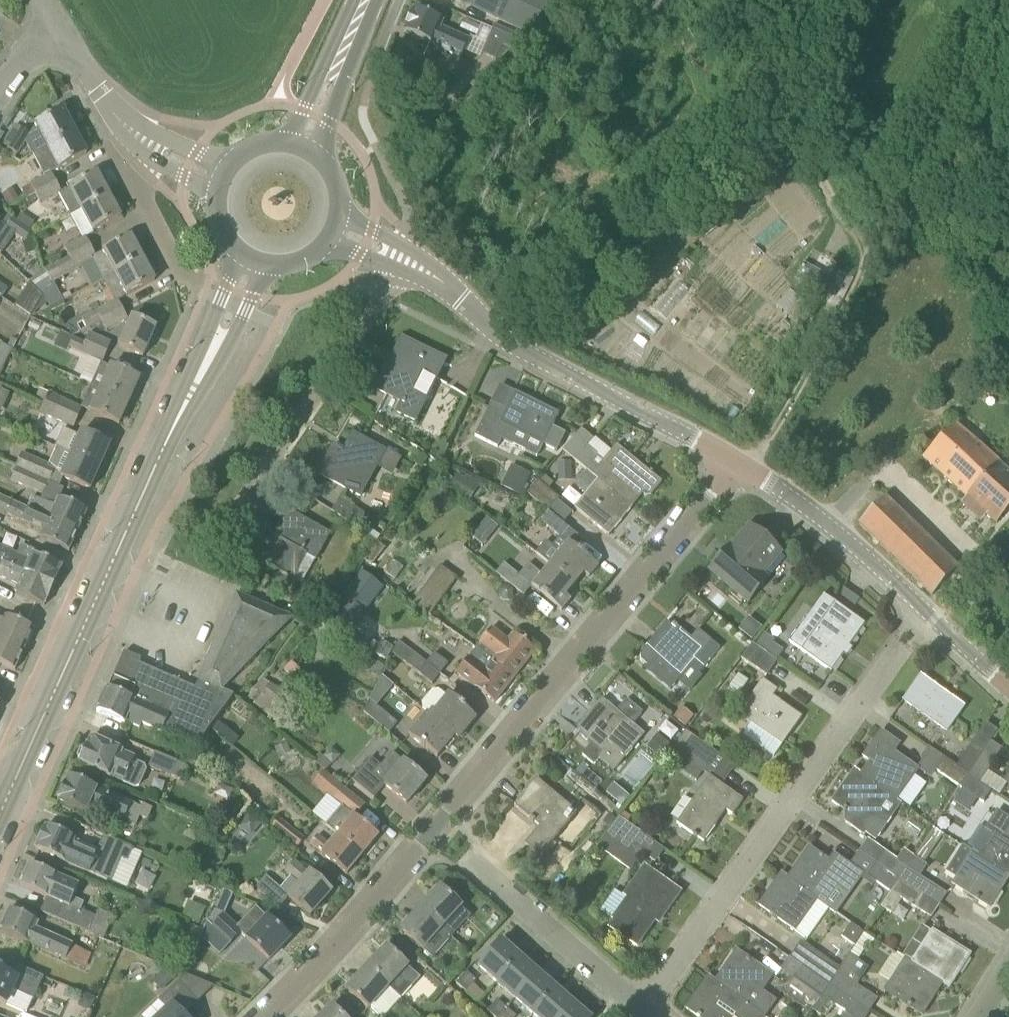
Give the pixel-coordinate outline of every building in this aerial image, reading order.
[(469,4),(528,33),(555,1),(554,0),(460,0),(469,4)] [(469,41),(441,29),(444,22),(415,9),(404,32),(462,57),(469,41)] [(508,35),(493,28),(482,54),(497,60),(502,46),(511,49),(519,40),(508,35)] [(31,134),(26,142),(34,156),(49,149),(77,134),(75,132),(64,111),(36,126),(31,134)] [(31,134),(15,125),(2,145),(18,155),(31,134)] [(45,177),(32,184),(37,194),(58,183),(53,173),(60,169),(87,154),(85,149),(77,134),(49,149),(34,156),(45,177)] [(72,217),(110,197),(98,174),(60,194),(72,217)] [(41,203),(63,192),(58,183),(37,194),(39,199),(41,203)] [(37,194),(32,184),(22,189),(27,199),(37,194)] [(20,201),(15,192),(4,199),(10,207),(20,201)] [(27,199),(26,200),(29,204),(39,199),(37,194),(27,199)] [(110,197),(72,217),(83,238),(121,218),(110,197)] [(6,213),(2,218),(3,225),(7,228),(14,219),(6,213)] [(24,241),(31,232),(14,219),(7,228),(16,234),(24,241)] [(2,254),(16,234),(7,228),(3,225),(1,223),(1,222),(0,221),(0,253),(2,254)] [(58,264),(45,271),(50,280),(52,283),(81,267),(93,260),(104,281),(104,282),(116,275),(144,260),(132,237),(104,253),(96,257),(96,256),(92,247),(70,258),(58,264)] [(87,238),(65,249),(70,258),(92,247),(87,238)] [(33,240),(23,243),(27,255),(37,252),(33,240)] [(155,281),(144,260),(116,275),(127,296),(155,281)] [(826,289),(831,280),(834,282),(825,299),(823,303),(838,311),(855,278),(847,274),(837,269),(831,279),(804,265),(799,274),(826,289)] [(45,271),(29,282),(44,294),(47,289),(54,286),(52,283),(50,280),(45,271)] [(83,319),(88,329),(114,315),(124,310),(119,301),(115,303),(98,312),(83,319)] [(119,324),(129,319),(124,310),(114,315),(119,324)] [(157,328),(132,316),(119,346),(144,357),(157,328)] [(55,344),(68,350),(74,336),(61,330),(55,344)] [(109,353),(114,343),(91,334),(87,343),(109,353)] [(109,353),(87,343),(74,338),(70,347),(105,362),(109,353)] [(12,350),(17,342),(12,339),(7,348),(12,350)] [(390,363),(377,390),(392,397),(402,402),(397,413),(415,422),(428,397),(416,391),(425,372),(437,378),(446,360),(423,349),(403,339),(395,353),(399,355),(394,364),(391,363),(390,363)] [(7,348),(2,345),(0,348),(0,374),(12,350),(7,348)] [(140,379),(111,366),(102,362),(92,384),(130,401),(140,379)] [(120,424),(130,401),(92,384),(82,407),(84,408),(120,424)] [(84,408),(82,407),(40,390),(37,399),(45,402),(45,403),(80,418),(84,408)] [(492,402),(474,437),(497,449),(502,440),(538,458),(544,445),(557,451),(566,435),(553,427),(555,423),(559,414),(552,410),(540,404),(538,407),(529,403),(530,400),(516,392),(507,409),(492,402)] [(76,427),(80,418),(45,403),(41,412),(76,427)] [(956,426),(924,458),(946,478),(947,476),(950,479),(949,481),(954,485),(967,497),(997,463),(956,426)] [(582,429),(564,450),(588,470),(628,503),(638,491),(643,495),(645,496),(652,496),(662,483),(651,473),(643,467),(617,445),(611,452),(604,462),(598,457),(598,455),(589,447),(594,440),(582,429)] [(55,447),(58,448),(63,450),(101,467),(111,444),(82,431),(79,437),(63,430),(55,447)] [(334,446),(319,474),(361,497),(376,468),(385,451),(358,436),(349,452),(345,450),(339,447),(339,448),(334,446)] [(441,445),(435,459),(442,463),(449,448),(441,445)] [(24,455),(17,469),(48,484),(60,489),(65,478),(91,490),(101,467),(63,450),(58,448),(50,466),(24,455)] [(572,480),(572,462),(559,462),(559,480),(572,480)] [(967,497),(987,515),(997,524),(1008,511),(1008,474),(997,463),(967,497)] [(44,494),(48,484),(17,469),(12,480),(44,494)] [(628,503),(588,470),(579,480),(579,487),(587,495),(575,508),(609,536),(632,509),(633,507),(628,503)] [(448,486),(453,478),(443,471),(438,478),(448,486)] [(526,481),(506,471),(500,483),(520,493),(526,481)] [(469,501),(481,485),(467,475),(465,478),(458,474),(449,486),(469,501)] [(572,513),(558,501),(559,499),(549,490),(554,483),(544,475),(528,493),(548,511),(564,524),(572,513)] [(78,532),(27,508),(0,496),(0,510),(44,531),(40,539),(69,552),(78,532)] [(87,512),(59,499),(55,506),(33,496),(27,508),(78,532),(87,512)] [(922,535),(884,497),(859,524),(898,561),(922,535)] [(367,526),(372,518),(340,498),(332,512),(364,532),(367,526)] [(272,556),(267,565),(293,580),(307,555),(316,560),(330,535),(288,511),(278,529),(285,533),(280,542),(272,556)] [(572,531),(564,524),(548,511),(541,519),(566,539),(572,531)] [(487,518),(481,525),(492,534),(498,527),(487,518)] [(367,526),(364,532),(378,540),(381,535),(367,526)] [(730,547),(711,569),(712,571),(746,601),(758,588),(767,579),(761,574),(780,552),(772,545),(765,539),(762,536),(751,527),(750,526),(750,527),(731,548),(730,547)] [(933,596),(957,569),(922,535),(898,561),(933,596)] [(560,552),(551,564),(575,585),(584,574),(589,577),(590,578),(599,567),(584,554),(572,545),(569,542),(560,552)] [(35,554),(36,551),(22,545),(18,555),(10,550),(0,546),(0,561),(54,586),(63,566),(35,554)] [(0,561),(0,577),(20,586),(16,593),(45,606),(54,586),(0,561)] [(575,585),(551,564),(542,574),(529,564),(520,576),(504,564),(497,573),(521,592),(528,583),(562,611),(571,600),(566,596),(575,585)] [(431,615),(458,577),(440,566),(414,603),(431,615)] [(361,571),(356,578),(378,595),(383,588),(361,571)] [(838,586),(831,599),(863,617),(870,605),(838,586)] [(367,607),(350,594),(331,619),(347,632),(367,607)] [(222,689),(292,619),(237,595),(200,680),(196,689),(139,664),(141,659),(125,652),(108,689),(97,712),(125,725),(126,722),(140,728),(142,723),(162,732),(197,746),(234,695),(222,689)] [(821,626),(807,616),(789,641),(832,672),(845,654),(843,653),(847,646),(849,647),(866,624),(837,603),(821,626)] [(25,650),(34,629),(7,617),(5,621),(0,619),(0,639),(25,650)] [(690,666),(699,674),(720,648),(712,642),(698,630),(689,640),(676,629),(678,627),(674,624),(672,626),(667,622),(646,647),(640,655),(641,661),(648,666),(653,666),(659,659),(681,676),(690,666)] [(514,678),(536,650),(526,643),(527,641),(525,640),(524,641),(514,634),(509,641),(492,628),(476,649),(493,661),(514,678)] [(757,646),(765,653),(775,639),(767,633),(757,646)] [(16,668),(25,650),(0,639),(0,660),(16,668)] [(427,663),(413,653),(398,641),(393,652),(432,684),(440,674),(427,663)] [(376,652),(375,653),(386,659),(392,648),(381,642),(377,650),(376,652)] [(767,676),(777,662),(765,653),(757,646),(753,643),(742,658),(767,676)] [(495,702),(514,678),(493,661),(476,649),(457,673),(495,702)] [(738,675),(730,687),(739,693),(748,681),(738,675)] [(964,707),(952,698),(921,676),(904,701),(947,731),(964,707)] [(759,684),(739,713),(752,723),(748,728),(744,736),(743,737),(774,758),(782,745),(802,717),(781,702),(779,705),(771,699),(773,696),(778,689),(763,679),(759,684)] [(267,717),(280,701),(264,688),(251,705),(267,717)] [(477,719),(466,709),(466,707),(450,694),(448,697),(439,690),(433,690),(423,704),(423,709),(429,713),(428,714),(459,740),(477,719)] [(390,733),(394,727),(398,723),(369,700),(364,711),(390,733)] [(594,711),(577,730),(593,744),(604,753),(599,759),(615,771),(644,735),(602,701),(594,711)] [(686,711),(678,721),(686,728),(694,717),(686,711)] [(459,740),(428,714),(409,735),(426,749),(427,748),(438,758),(455,737),(459,740)] [(688,730),(677,744),(687,752),(706,766),(716,752),(704,743),(688,730)] [(870,762),(861,775),(890,796),(897,801),(899,799),(910,807),(926,785),(915,777),(919,769),(894,752),(900,744),(881,731),(864,757),(870,762)] [(661,758),(672,745),(662,737),(652,751),(661,758)] [(136,757),(92,738),(87,749),(81,749),(78,756),(81,761),(81,763),(112,778),(114,774),(123,778),(122,782),(135,788),(140,786),(146,770),(144,765),(135,760),(136,757)] [(984,751),(969,775),(981,782),(989,771),(992,766),(1003,749),(991,741),(984,751)] [(279,758),(291,753),(287,743),(275,748),(279,758)] [(969,775),(984,751),(973,743),(957,766),(958,767),(958,768),(969,775)] [(675,767),(687,752),(677,744),(665,761),(675,767)] [(171,776),(177,762),(155,752),(149,767),(171,776)] [(407,804),(427,781),(392,752),(381,765),(372,757),(353,780),(375,798),(386,786),(407,804)] [(319,755),(314,761),(325,770),(330,765),(319,755)] [(958,767),(957,766),(946,758),(936,771),(960,788),(969,775),(958,768),(958,767)] [(177,762),(171,776),(182,781),(188,767),(177,762)] [(583,762),(576,771),(582,776),(590,767),(583,762)] [(854,771),(832,802),(843,810),(846,812),(848,810),(852,813),(846,822),(864,834),(865,832),(876,840),(890,820),(901,804),(897,801),(890,796),(861,775),(854,770),(853,771),(854,771)] [(355,816),(365,805),(325,771),(314,783),(342,807),(343,806),(355,816)] [(982,803),(992,789),(981,782),(969,775),(960,788),(982,803)] [(139,816),(148,820),(152,808),(139,803),(138,806),(70,777),(67,784),(66,784),(58,800),(87,812),(90,804),(136,824),(139,816)] [(743,800),(722,785),(710,777),(677,822),(704,842),(718,824),(713,821),(723,808),(733,815),(743,800)] [(540,857),(562,831),(577,812),(537,779),(515,806),(531,819),(529,821),(534,824),(535,822),(540,827),(525,845),(540,857)] [(962,809),(970,797),(962,791),(954,803),(962,809)] [(379,836),(355,816),(343,806),(342,807),(327,825),(338,835),(363,855),(379,836)] [(252,837),(262,825),(249,814),(240,827),(252,837)] [(609,814),(603,823),(610,829),(617,820),(609,814)] [(298,848),(307,837),(279,816),(270,827),(298,848)] [(621,818),(611,831),(636,850),(646,837),(621,818)] [(1008,875),(1008,830),(1000,825),(999,827),(980,857),(1008,875)] [(110,883),(121,859),(128,861),(133,849),(106,837),(100,850),(97,857),(73,846),(76,839),(47,826),(37,849),(110,883)] [(947,893),(919,876),(926,865),(923,863),(944,834),(934,828),(914,856),(899,879),(940,905),(947,893)] [(363,855),(338,835),(329,845),(318,836),(311,845),(347,875),(363,855)] [(1008,878),(1008,876),(969,850),(962,845),(946,872),(957,879),(953,885),(990,908),(1008,878)] [(829,861),(810,848),(788,878),(818,900),(824,904),(836,887),(848,897),(864,875),(834,853),(829,861)] [(877,864),(899,879),(914,856),(904,849),(896,860),(885,852),(877,864)] [(310,916),(331,892),(295,860),(285,871),(299,883),(288,896),(310,916)] [(73,898),(79,886),(30,864),(20,886),(48,898),(41,911),(89,933),(96,918),(86,914),(86,913),(80,910),(84,903),(73,898)] [(868,876),(891,892),(899,879),(877,864),(868,876)] [(665,914),(675,900),(676,900),(681,892),(645,867),(640,874),(625,895),(630,899),(610,927),(638,947),(644,939),(643,938),(661,911),(665,914)] [(150,890),(157,876),(141,868),(135,882),(150,890)] [(767,894),(759,905),(767,911),(796,931),(808,939),(829,909),(830,909),(829,908),(824,904),(818,900),(788,878),(781,873),(781,874),(781,875),(779,877),(767,894)] [(276,906),(287,894),(267,877),(250,895),(261,904),(267,897),(276,906)] [(932,918),(940,905),(899,879),(891,892),(882,907),(893,914),(902,900),(932,918)] [(452,937),(466,922),(471,916),(462,907),(441,888),(422,909),(452,937)] [(205,910),(188,903),(181,919),(199,925),(205,910)] [(224,914),(212,926),(229,944),(230,944),(242,932),(249,939),(248,940),(255,946),(270,960),(276,954),(290,939),(269,918),(268,918),(256,907),(238,926),(224,914)] [(10,909),(0,931),(67,960),(81,967),(88,952),(73,945),(34,928),(37,922),(10,909)] [(213,909),(207,922),(212,926),(224,914),(213,909)] [(452,937),(422,909),(402,931),(423,949),(433,959),(452,937)] [(855,946),(864,933),(851,924),(842,936),(855,946)] [(187,926),(178,947),(193,953),(201,932),(187,926)] [(912,941),(903,955),(914,962),(913,964),(943,983),(950,987),(950,986),(970,955),(933,931),(923,947),(912,941)] [(497,983),(519,957),(501,941),(479,967),(497,983)] [(840,969),(801,941),(790,957),(830,984),(840,969)] [(401,998),(420,978),(408,967),(387,948),(368,969),(389,988),(401,998)] [(619,948),(612,957),(622,965),(629,955),(619,948)] [(715,982),(762,1016),(764,1016),(766,1016),(776,1001),(762,992),(773,977),(737,951),(715,982)] [(840,969),(830,984),(871,1011),(878,999),(857,986),(869,968),(850,955),(840,969)] [(515,999),(538,973),(519,957),(497,983),(515,999)] [(830,984),(790,957),(781,970),(790,986),(816,1004),(821,997),(821,998),(822,998),(823,996),(822,996),(824,993),(830,984)] [(923,1015),(943,983),(913,964),(906,960),(891,982),(886,991),(923,1015)] [(0,971),(0,1001),(28,1014),(34,1000),(44,977),(17,966),(12,976),(0,971)] [(168,968),(157,977),(167,989),(184,975),(168,968)] [(368,969),(349,990),(370,1009),(372,1007),(382,1016),(384,1016),(401,998),(389,988),(368,969)] [(467,992),(476,980),(467,972),(457,984),(467,992)] [(533,1014),(556,989),(538,973),(515,999),(533,1014)] [(687,1008),(697,1016),(764,1016),(762,1016),(714,983),(708,978),(705,983),(687,1008)] [(180,1013),(195,999),(178,982),(159,1000),(160,1001),(144,1016),(184,1016),(180,1013)] [(843,1016),(867,1016),(871,1011),(830,984),(824,993),(822,996),(823,996),(846,1012),(843,1016)] [(575,1006),(556,989),(533,1014),(536,1016),(565,1016),(575,1006)] [(507,1008),(497,1000),(488,1011),(495,1016),(499,1016),(507,1008)] [(575,1006),(565,1016),(588,1016),(575,1006)] [(332,1007),(323,1016),(343,1016),(332,1007)] [(516,1016),(507,1008),(499,1016),(516,1016)]
